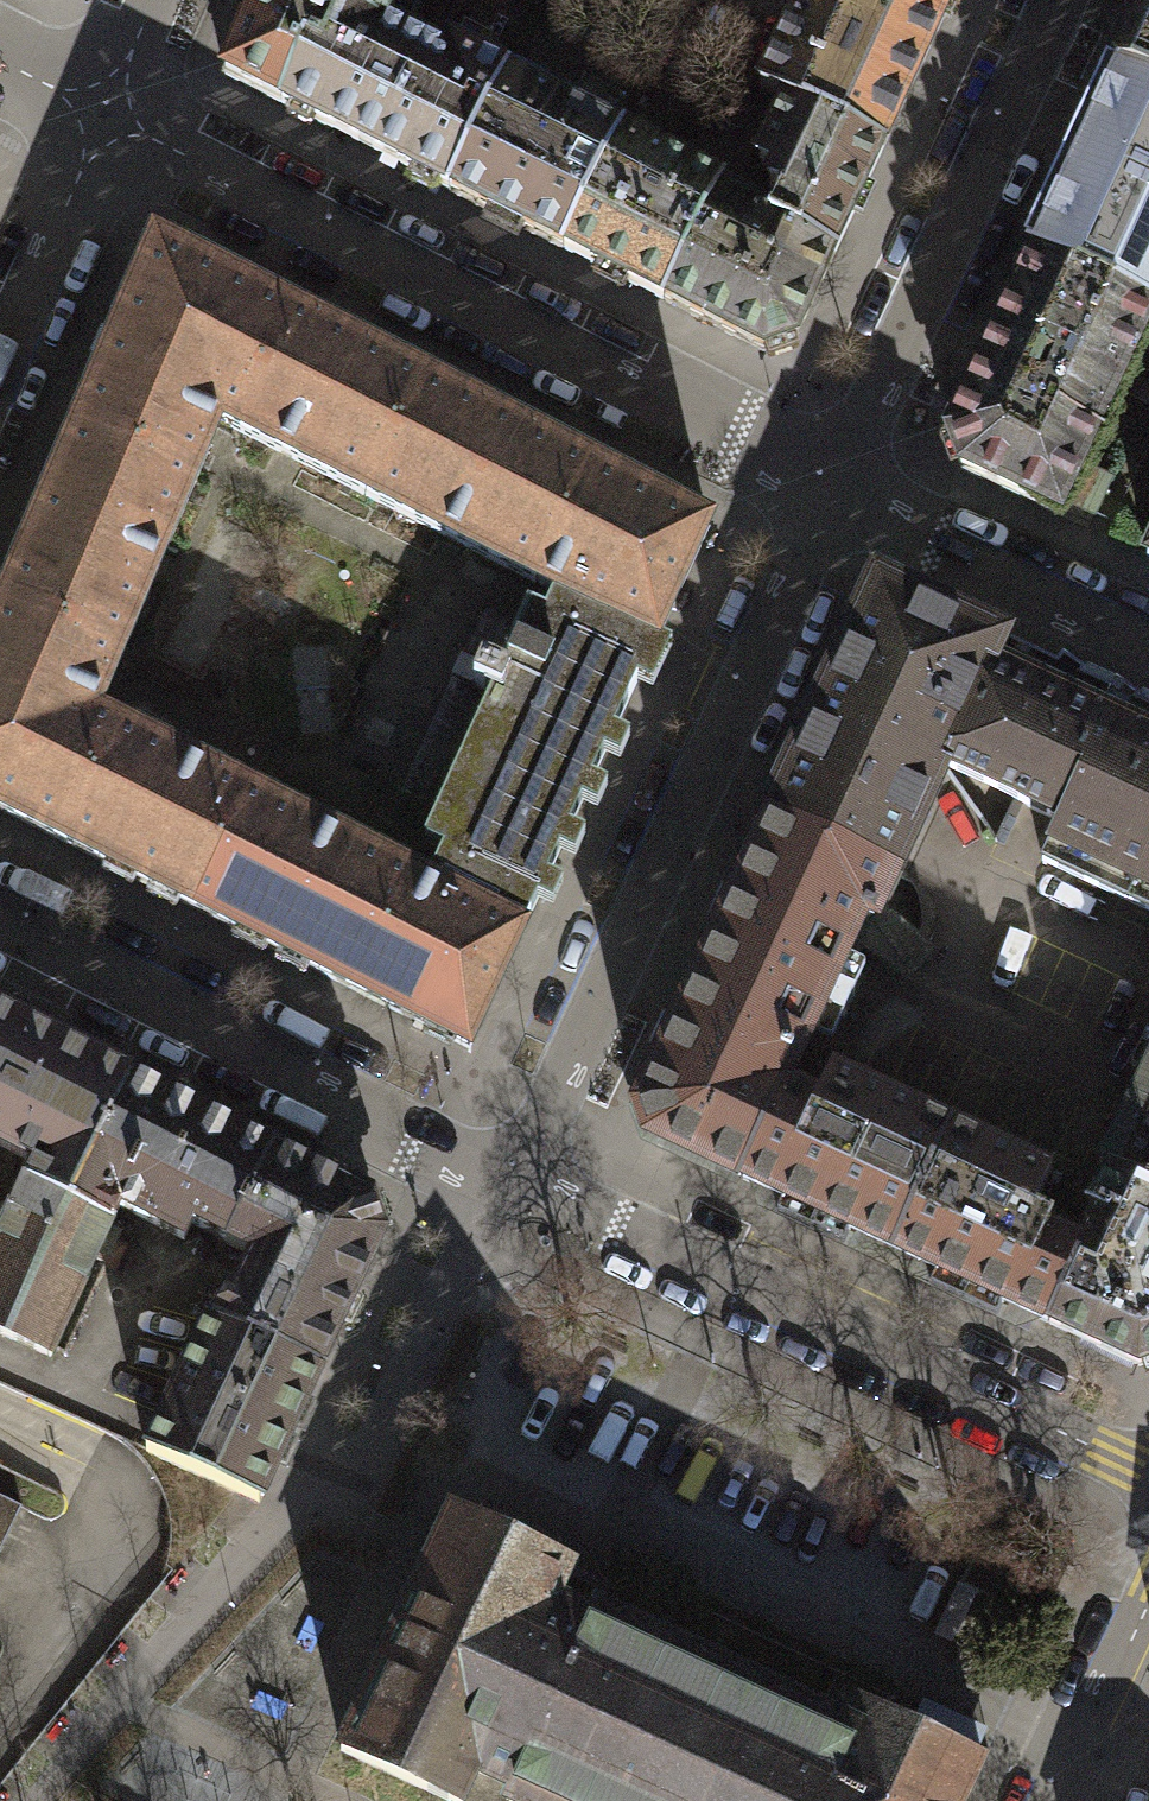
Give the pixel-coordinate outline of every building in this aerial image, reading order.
[(240,31),(224,75),(324,127),(456,194),(570,254),(689,314),(763,352),(794,341),(864,190),(922,64),(951,0),(802,0),(759,95),(782,106),(759,156),(764,170),(774,175),(769,185),(771,192),(784,199),(772,221),(718,195),(720,191),(719,185),(450,48),(444,57),(389,29),(401,0),(254,0),(240,31)] [(1116,69),(1148,84),(1148,0),(1147,0),(1148,1),(1138,25),(1136,25),(1134,29),(1132,34),(1133,35),(1122,58),(1121,57),(1116,69)] [(1148,307),(1148,84),(1116,69),(1031,252),(1148,307)] [(187,906),(239,933),(358,993),(416,1023),(469,1050),(523,932),(625,708),(657,639),(710,525),(637,488),(595,466),(521,428),(424,378),(361,346),(295,311),(154,239),(101,366),(75,427),(20,557),(1,602),(0,605),(0,811),(58,840),(85,854),(187,906)] [(1148,322),(1148,307),(1031,252),(1024,267),(1026,268),(1017,289),(1015,288),(1008,302),(1010,303),(1006,312),(1007,312),(999,330),(998,329),(975,377),(977,377),(971,391),(969,390),(962,406),(964,407),(955,426),(953,424),(948,435),(960,469),(1060,515),(1066,503),(1096,516),(1113,480),(1083,466),(1148,322)] [(942,768),(999,644),(876,586),(773,815),(894,871),(942,768)] [(999,644),(942,768),(950,771),(1061,823),(1046,855),(1148,903),(1148,715),(1136,709),(1139,704),(1116,689),(1110,697),(1082,684),(1084,678),(1062,663),(1055,672),(1002,647),(1003,645),(999,644)] [(950,771),(942,768),(894,871),(873,917),(864,913),(832,985),(842,989),(861,949),(909,980),(936,951),(915,931),(886,910),(950,771)] [(894,871),(773,815),(706,959),(637,1109),(646,1134),(694,1157),(741,1179),(787,1084),(821,1009),(843,1019),(854,995),(842,989),(832,985),(864,913),(873,917),(894,871)] [(70,1201),(132,1078),(61,1041),(0,1010),(0,1147),(35,1165),(28,1180),(70,1201)] [(1099,1163),(1111,1169),(1108,1173),(1148,1192),(1148,1057),(1099,1163)] [(741,1179),(894,1252),(953,1126),(832,1070),(819,1099),(787,1084),(741,1179)] [(227,1242),(274,1150),(203,1114),(132,1078),(70,1201),(112,1223),(120,1208),(184,1241),(193,1224),(227,1242)] [(1085,1247),(1082,1246),(1051,1231),(1055,1219),(1034,1210),(1051,1172),(953,1126),(894,1252),(1050,1323),(1085,1247)] [(321,1369),(382,1238),(376,1218),(369,1198),(322,1174),(274,1150),(227,1242),(226,1244),(250,1256),(234,1291),(228,1288),(214,1317),(213,1319),(321,1369)] [(1108,1173),(1089,1212),(1096,1215),(1082,1246),(1085,1247),(1050,1323),(1140,1366),(1148,1363),(1148,1192),(1108,1173)] [(28,1180),(23,1180),(0,1235),(0,1334),(50,1357),(112,1223),(70,1201),(28,1180)] [(213,1319),(214,1317),(209,1314),(156,1429),(146,1452),(259,1504),(269,1483),(289,1439),(321,1369),(213,1319)] [(22,1507),(0,1496),(0,1551),(22,1507)] [(453,1511),(340,1751),(447,1800),(466,1800),(478,1776),(510,1791),(505,1800),(963,1800),(982,1760),(862,1704),(846,1737),(816,1722),(822,1711),(595,1605),(590,1616),(558,1601),(574,1568),(453,1511)]
